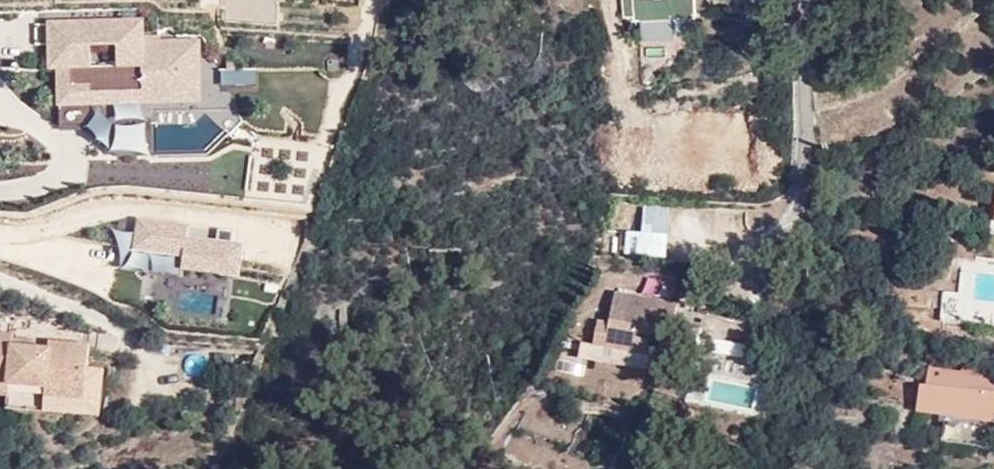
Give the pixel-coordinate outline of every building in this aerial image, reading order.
[(695,0),(633,0),(634,21),(642,21),(643,43),(678,42),(677,18),(695,17),(695,0)] [(146,19),(47,22),(49,75),(58,74),(59,111),(204,106),(201,40),(147,41),(146,19)] [(220,87),(254,87),(254,69),(220,70),(220,87)] [(135,235),(149,222),(137,220),(132,270),(144,271),(145,253),(135,235)] [(234,232),(149,222),(135,235),(145,253),(144,271),(182,276),(183,271),(183,266),(222,271),(222,276),(239,279),(243,246),(233,244),(234,232)] [(183,266),(183,271),(222,276),(222,271),(183,266)] [(685,279),(627,271),(623,294),(616,293),(616,295),(605,295),(602,323),(599,323),(594,350),(667,363),(672,335),(680,336),(685,279)] [(10,399),(10,390),(48,393),(48,401),(88,404),(92,345),(52,342),(51,350),(16,348),(16,333),(0,332),(0,398),(10,399)] [(759,410),(759,363),(734,363),(734,340),(700,340),(700,409),(759,410)] [(660,372),(598,360),(594,372),(657,385),(660,372)] [(763,360),(760,371),(774,375),(778,363),(763,360)] [(945,415),(941,443),(993,450),(993,422),(945,415)]
